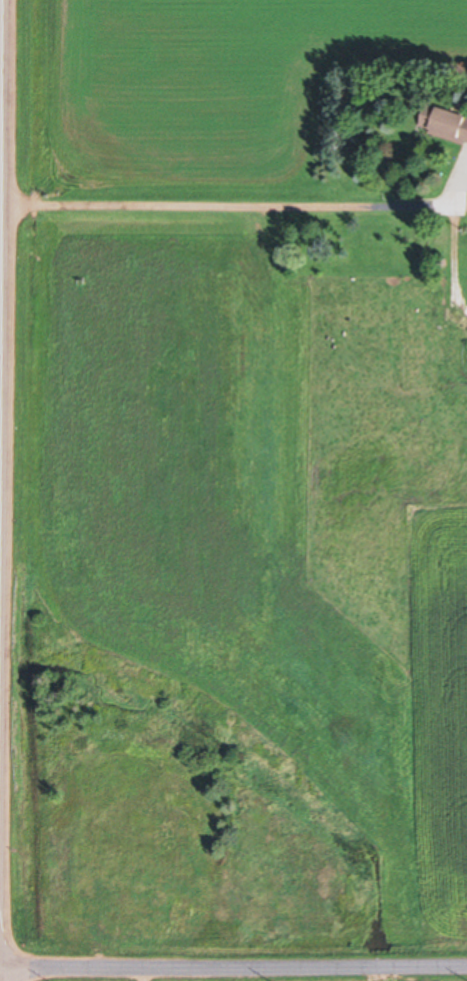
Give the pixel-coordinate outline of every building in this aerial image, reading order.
[(431,104),(425,132),(466,142),(466,112),(431,104)]
